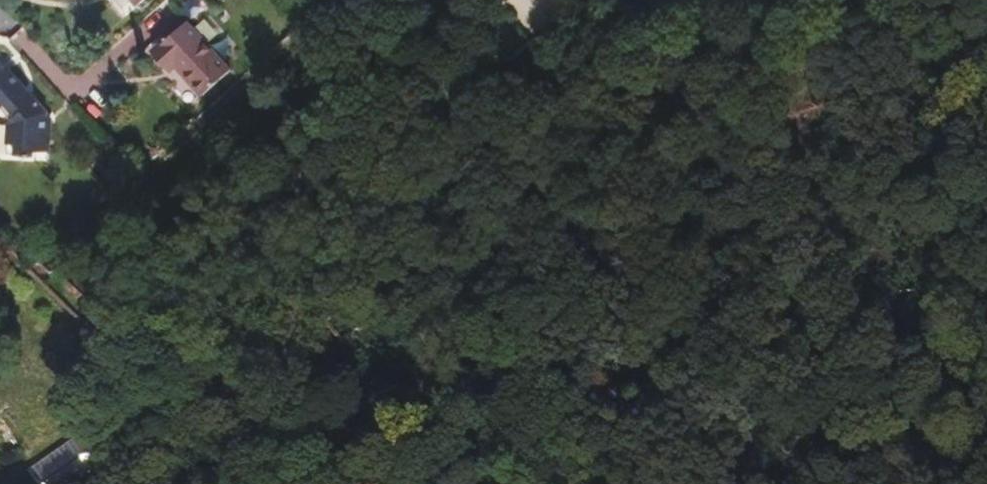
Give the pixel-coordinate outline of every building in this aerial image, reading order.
[(232,70),(188,22),(159,48),(175,65),(176,64),(179,61),(186,69),(182,72),(204,96),(232,70)] [(175,65),(159,48),(155,52),(171,69),(175,65)] [(176,64),(182,72),(186,69),(179,61),(176,64)] [(10,69),(0,77),(0,106),(3,109),(8,104),(18,115),(10,122),(12,124),(10,154),(36,156),(36,151),(50,152),(52,127),(47,126),(48,112),(36,99),(34,101),(24,89),(26,88),(10,69)] [(99,471),(76,437),(29,469),(39,483),(79,483),(99,471)]
